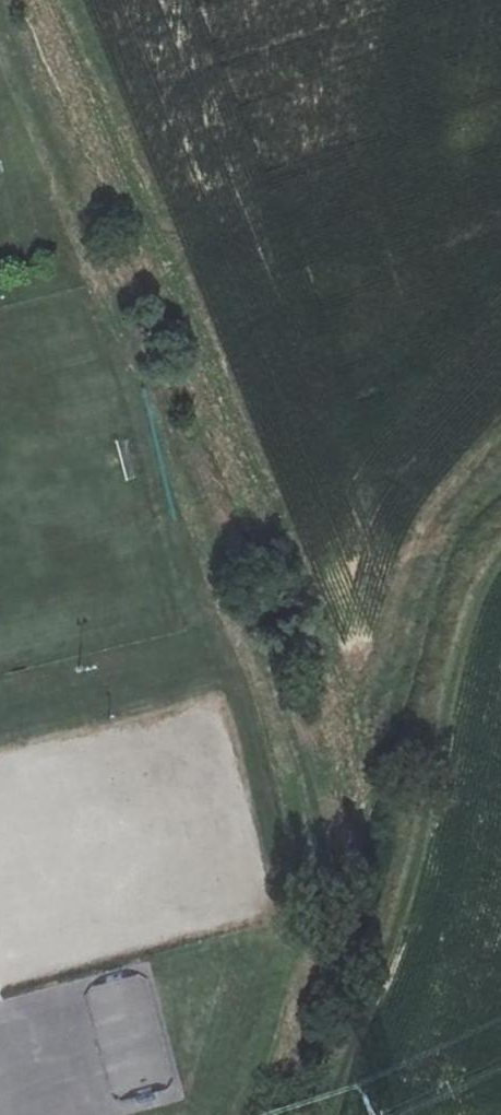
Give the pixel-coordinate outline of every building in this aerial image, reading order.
[(237,805),(270,796),(262,764),(229,773),(237,805)]
